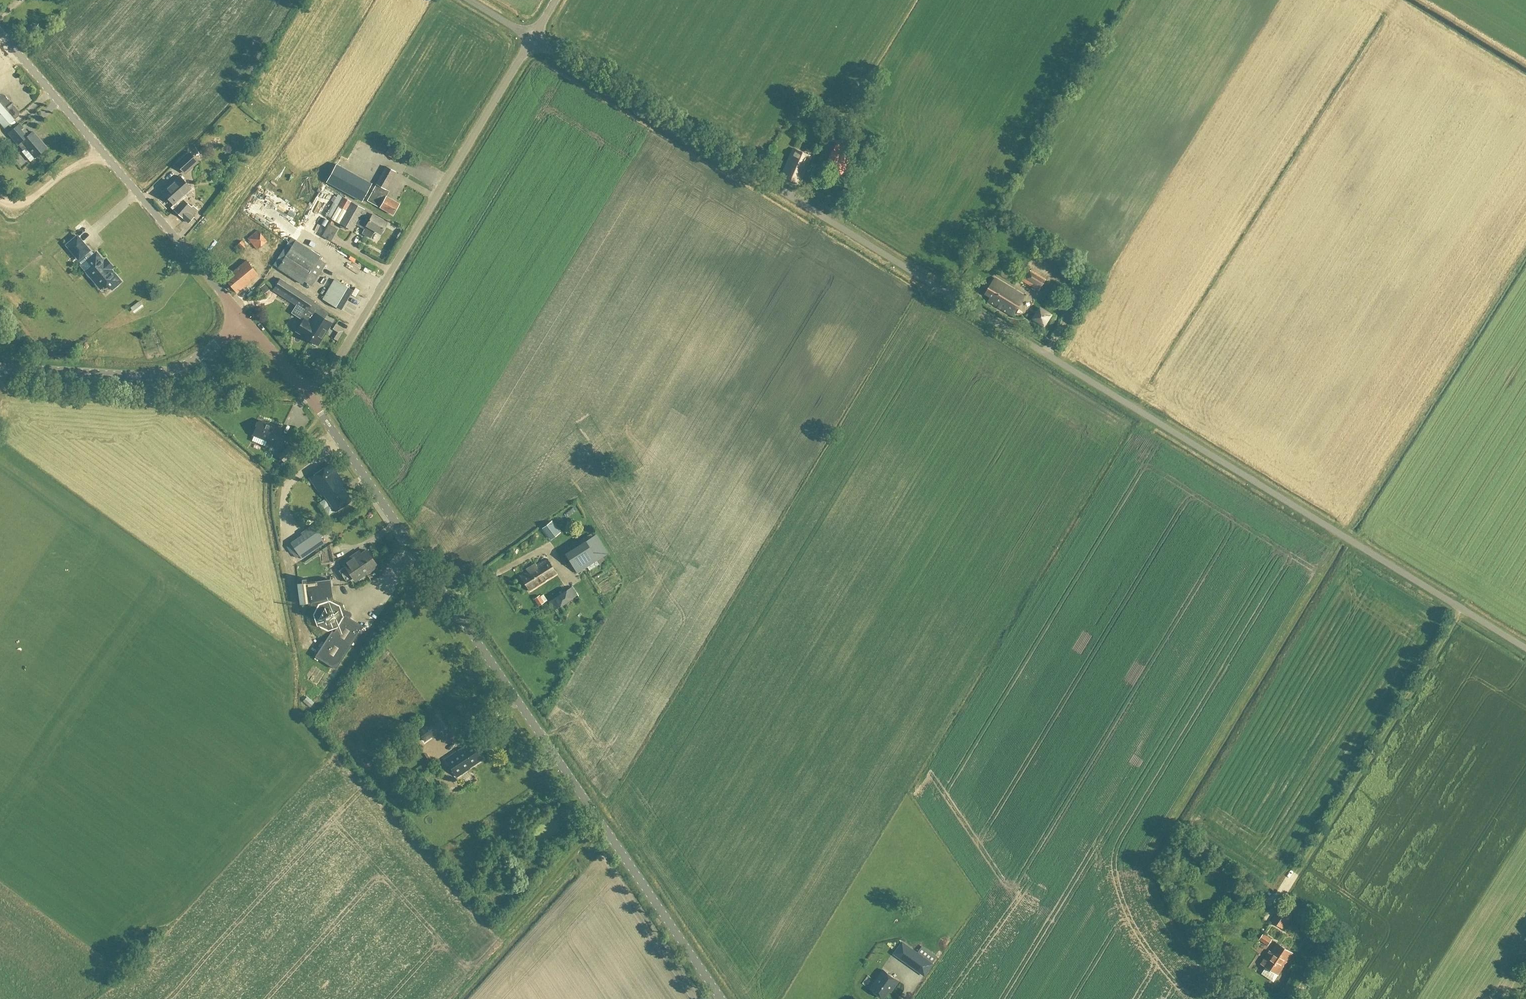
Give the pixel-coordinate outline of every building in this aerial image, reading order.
[(8,133),(17,125),(14,120),(18,117),(18,113),(3,96),(0,96),(0,124),(8,133)] [(18,125),(17,125),(8,133),(8,134),(23,152),(21,153),(30,163),(46,149),(32,133),(26,138),(20,131),(22,129),(19,125),(18,125)] [(13,144),(7,136),(0,142),(0,144),(6,151),(13,144)] [(823,170),(840,179),(854,152),(837,143),(831,152),(823,170)] [(201,161),(206,157),(198,147),(193,151),(201,161)] [(393,160),(397,153),(389,148),(385,155),(393,160)] [(798,184),(810,157),(792,150),(781,176),(798,184)] [(184,174),(197,162),(189,153),(176,165),(184,174)] [(326,182),(361,202),(371,184),(336,165),(326,182)] [(385,190),(395,173),(386,168),(376,185),(385,190)] [(405,186),(409,184),(404,173),(400,175),(405,186)] [(173,205),(190,189),(180,177),(162,193),(173,205)] [(310,222),(318,226),(338,194),(329,189),(310,222)] [(393,215),(399,204),(373,190),(367,201),(393,215)] [(331,219),(339,224),(351,203),(343,198),(331,219)] [(191,208),(183,201),(174,211),(182,219),(188,224),(193,219),(191,217),(197,211),(192,207),(191,208)] [(387,223),(372,215),(351,203),(339,224),(341,225),(340,227),(345,230),(347,228),(352,231),(356,223),(362,226),(363,225),(366,226),(362,234),(370,239),(375,231),(380,234),(387,223)] [(328,225),(322,235),(321,237),(329,241),(335,229),(328,225)] [(303,240),(309,233),(301,226),(295,233),(303,240)] [(256,250),(267,242),(257,231),(247,239),(256,250)] [(89,251),(77,237),(66,246),(78,260),(83,256),(87,260),(87,261),(92,267),(86,272),(100,289),(106,284),(111,290),(120,282),(96,253),(92,256),(88,252),(89,251)] [(238,245),(243,251),(247,247),(241,241),(238,245)] [(320,257),(296,241),(278,269),(302,284),(306,279),(313,284),(326,264),(318,260),(320,257)] [(277,261),(284,246),(280,244),(272,259),(277,261)] [(236,293),(258,275),(246,261),(225,279),(236,293)] [(1044,281),(1027,270),(1021,281),(1038,291),(1044,281)] [(1012,316),(1024,297),(995,279),(986,294),(991,297),(988,302),(1012,316)] [(314,334),(310,341),(317,345),(326,331),(328,331),(330,328),(329,326),(331,323),(324,319),(325,318),(321,315),(321,314),(320,314),(323,309),(313,302),(314,301),(279,280),(272,292),(300,309),(302,306),(315,314),(312,318),(315,320),(313,321),(317,323),(314,327),(316,328),(313,333),(314,334)] [(352,291),(334,280),(323,300),(341,310),(352,291)] [(140,301),(133,310),(136,313),(143,304),(140,301)] [(304,320),(296,332),(303,336),(310,341),(314,334),(313,333),(316,328),(314,327),(317,323),(313,321),(315,320),(312,318),(315,314),(302,306),(300,309),(296,316),(300,319),(300,318),(304,320)] [(289,418),(301,434),(308,429),(296,413),(289,418)] [(280,448),(284,437),(279,435),(281,429),(271,425),(270,426),(258,421),(252,435),(275,444),(274,446),(280,448)] [(296,445),(300,441),(294,435),(290,440),(296,445)] [(284,463),(295,452),(289,446),(278,457),(284,463)] [(330,465),(311,478),(335,514),(352,502),(342,487),(344,485),(330,465)] [(542,529),(550,540),(560,532),(551,521),(542,529)] [(314,527),(290,543),(301,559),(324,543),(321,538),(327,534),(319,523),(314,527)] [(565,554),(576,574),(608,554),(596,535),(566,553),(565,554)] [(293,557),(298,554),(291,545),(287,548),(293,557)] [(376,566),(366,551),(360,555),(359,554),(358,554),(354,557),(354,556),(342,564),(344,567),(338,571),(346,583),(352,579),(353,579),(361,574),(362,576),(376,566)] [(530,592),(556,575),(546,559),(533,568),(532,566),(526,570),(527,571),(519,576),(530,592)] [(300,605),(315,603),(318,603),(322,612),(320,614),(322,621),(328,624),(331,632),(315,657),(335,670),(363,627),(349,619),(351,616),(344,612),(341,604),(332,601),(330,581),(306,584),(306,580),(301,580),(302,584),(297,585),(300,605)] [(558,617),(582,602),(571,587),(548,602),(558,617)] [(538,606),(544,603),(539,596),(533,599),(538,606)] [(310,697),(305,702),(312,708),(317,703),(310,697)] [(417,731),(424,742),(443,728),(436,718),(417,731)] [(469,769),(482,760),(470,743),(457,752),(457,751),(444,760),(456,778),(469,769)] [(1282,930),(1292,914),(1281,907),(1271,923),(1282,930)] [(1267,947),(1271,941),(1262,935),(1258,941),(1267,947)] [(897,951),(894,955),(904,962),(914,969),(924,976),(932,965),(936,959),(921,949),(917,955),(902,944),(897,951)] [(1270,953),(1261,965),(1266,968),(1262,975),(1274,983),(1293,955),(1278,945),(1272,954),(1270,953)] [(899,982),(884,971),(870,990),(883,998),(884,998),(892,988),(894,989),(899,982)]
